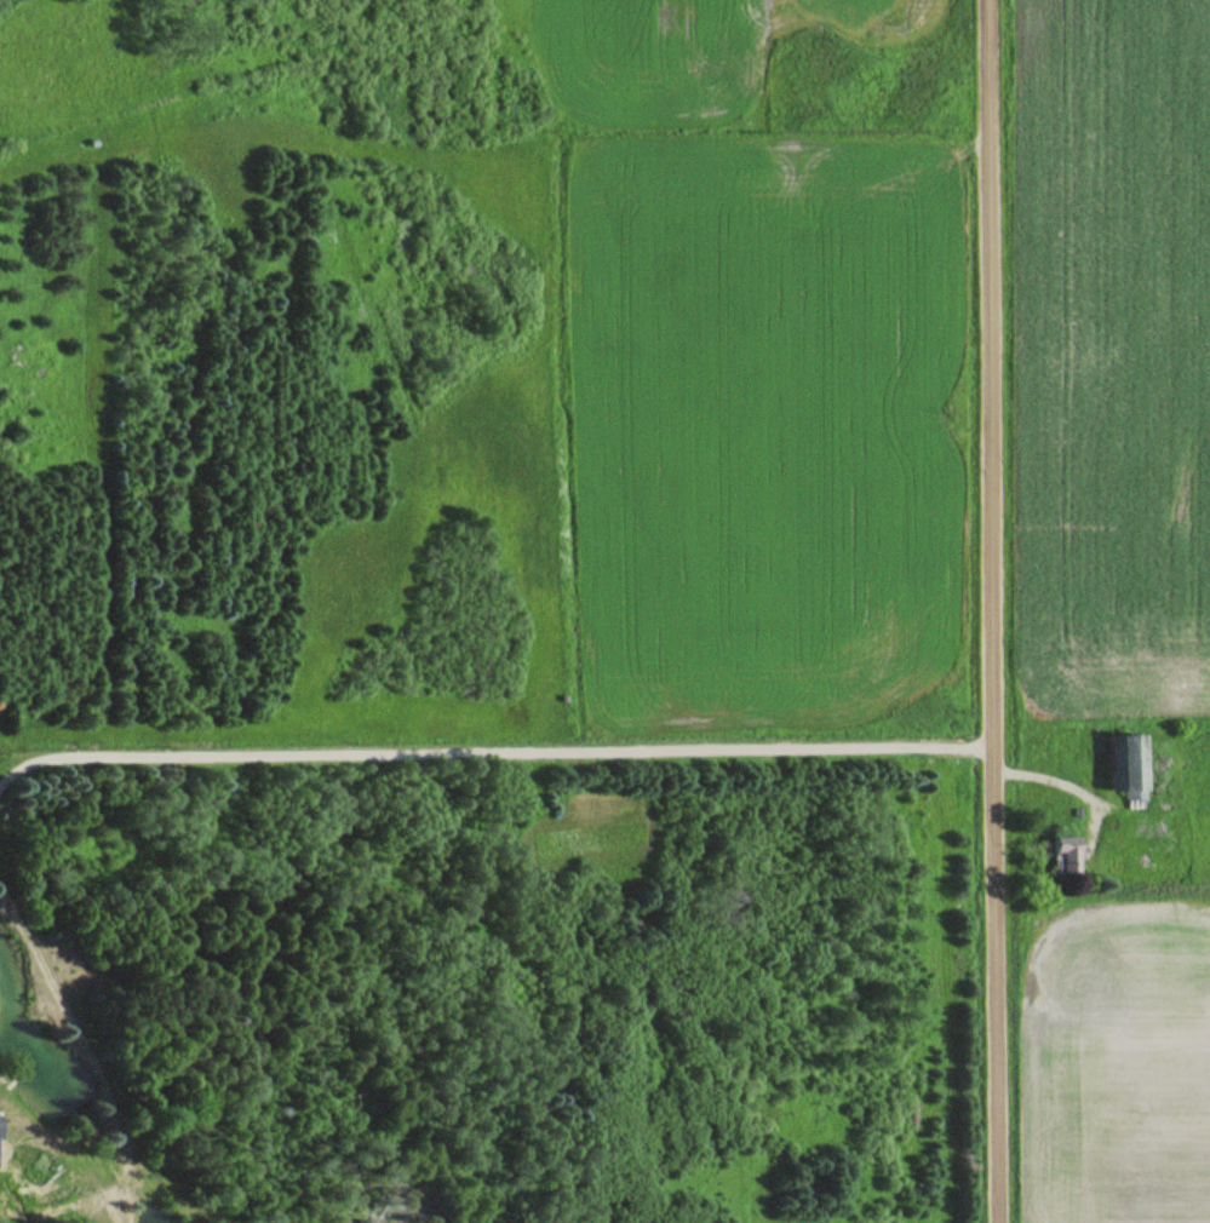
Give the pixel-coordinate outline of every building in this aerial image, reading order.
[(1127,791),(1127,799),(1151,799),(1151,736),(1115,736),(1115,791),(1127,791)] [(1085,872),(1085,836),(1057,836),(1057,872),(1085,872)]
